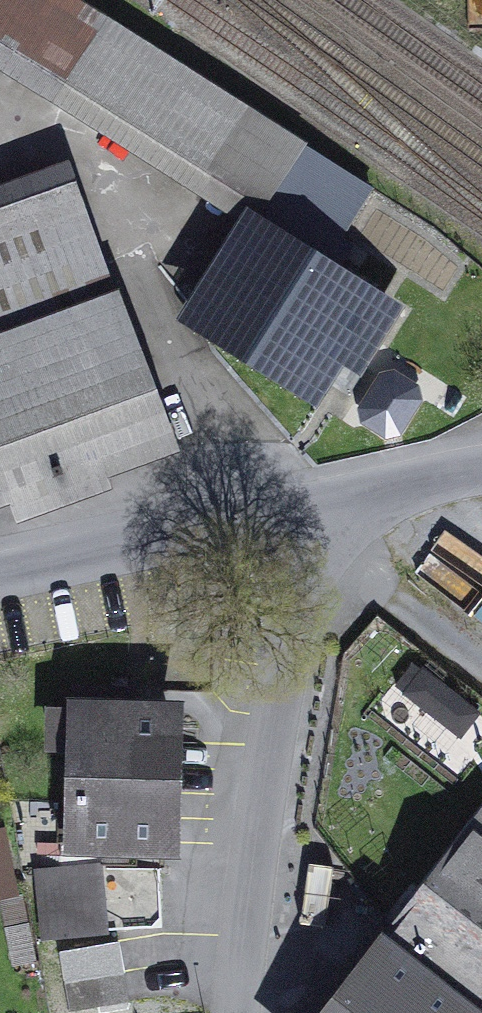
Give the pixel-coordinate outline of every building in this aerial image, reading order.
[(76,0),(0,0),(0,56),(187,175),(189,171),(234,100),(76,0)] [(255,213),(299,143),(300,142),(234,100),(189,171),(255,213)] [(370,188),(299,143),(255,213),(326,257),(370,188)] [(72,206),(57,164),(0,185),(0,233),(72,206)] [(73,481),(162,448),(72,206),(0,233),(0,501),(12,497),(20,517),(78,495),(73,481)] [(315,387),(196,313),(249,229),(236,220),(175,318),(307,400),(315,387)] [(366,301),(369,296),(365,293),(361,298),(329,278),(249,229),(196,313),(315,387),(325,370),(338,350),(359,363),(389,316),(366,301)] [(337,265),(329,278),(361,298),(365,293),(369,285),(337,265)] [(325,370),(347,384),(359,363),(338,350),(325,370)] [(393,377),(382,380),(364,410),(367,421),(386,432),(397,430),(416,400),(413,389),(393,377)] [(417,675),(407,689),(461,729),(472,715),(417,675)] [(168,711),(130,710),(131,692),(77,690),(77,712),(54,712),(53,745),(83,746),(82,794),(80,794),(80,801),(63,801),(62,868),(104,864),(104,865),(114,864),(113,842),(165,843),(168,711)] [(332,1012),(481,1012),(481,821),(332,1012)] [(20,896),(6,829),(0,830),(0,900),(20,896)] [(38,870),(45,939),(110,933),(104,865),(104,864),(62,868),(38,870)] [(60,952),(70,1011),(129,1001),(119,942),(60,952)]
